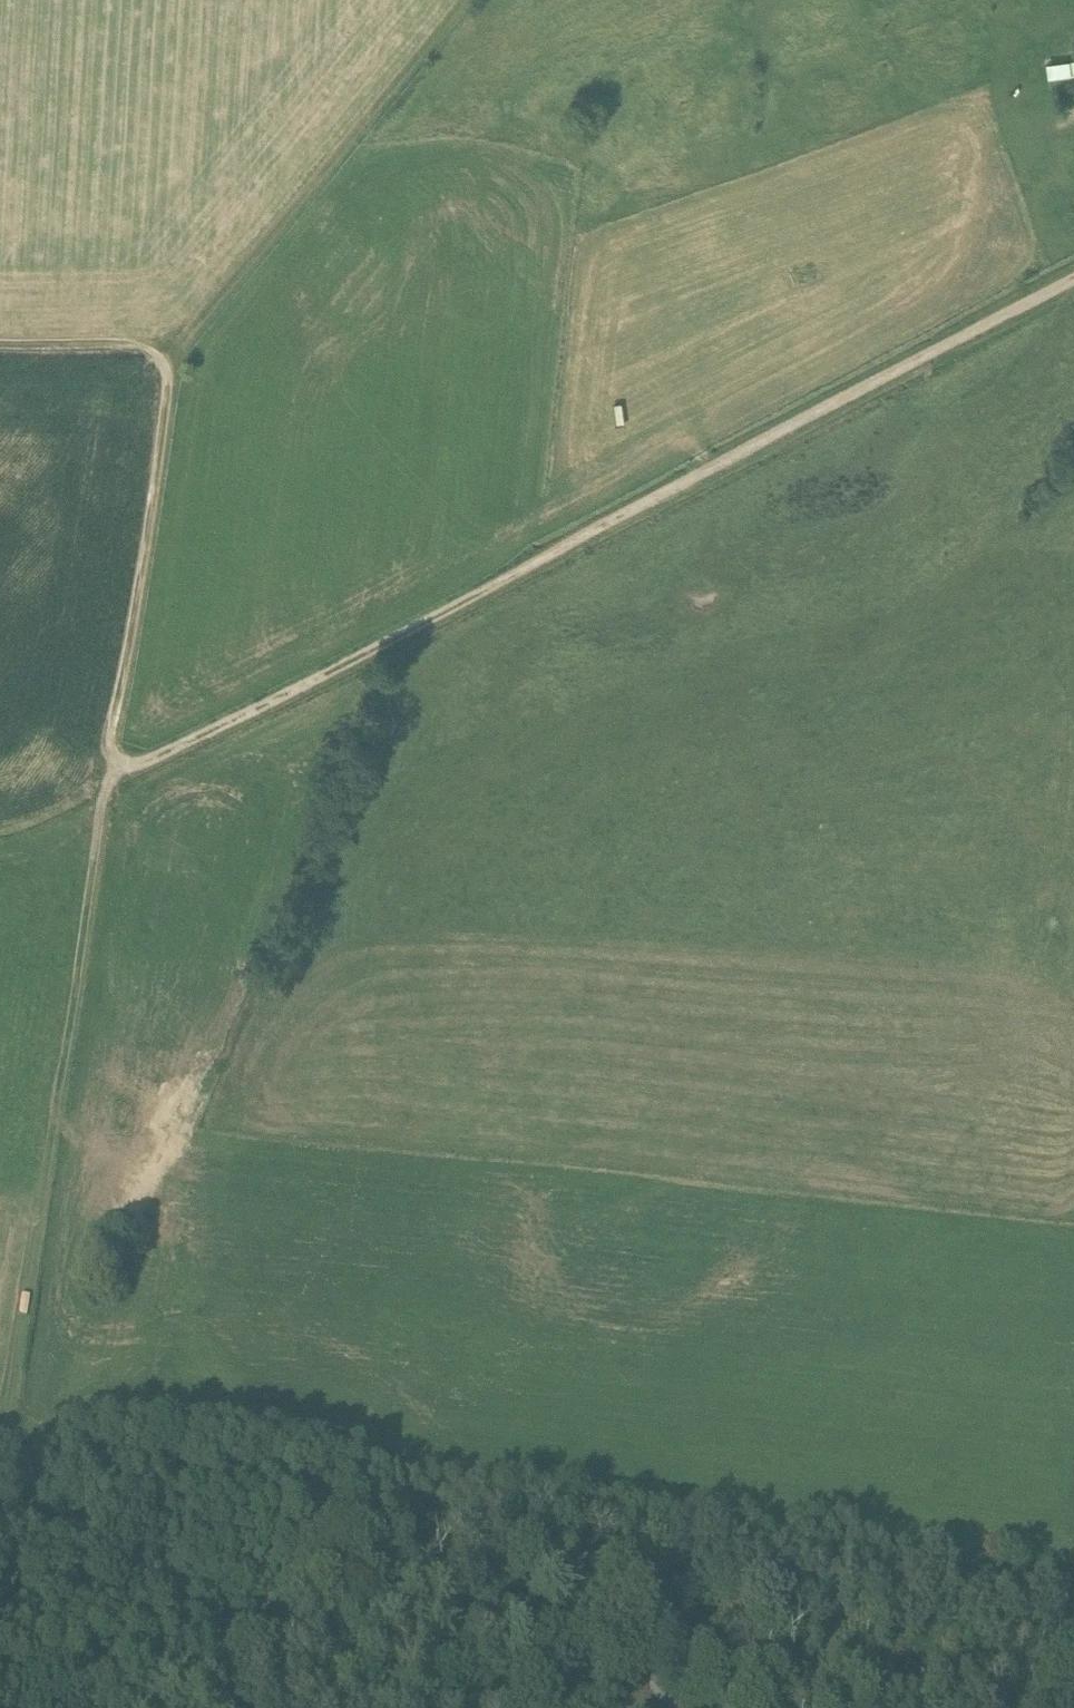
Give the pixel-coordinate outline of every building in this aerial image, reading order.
[(1050,67),(1052,81),(1073,77),(1073,63),(1050,67)]
